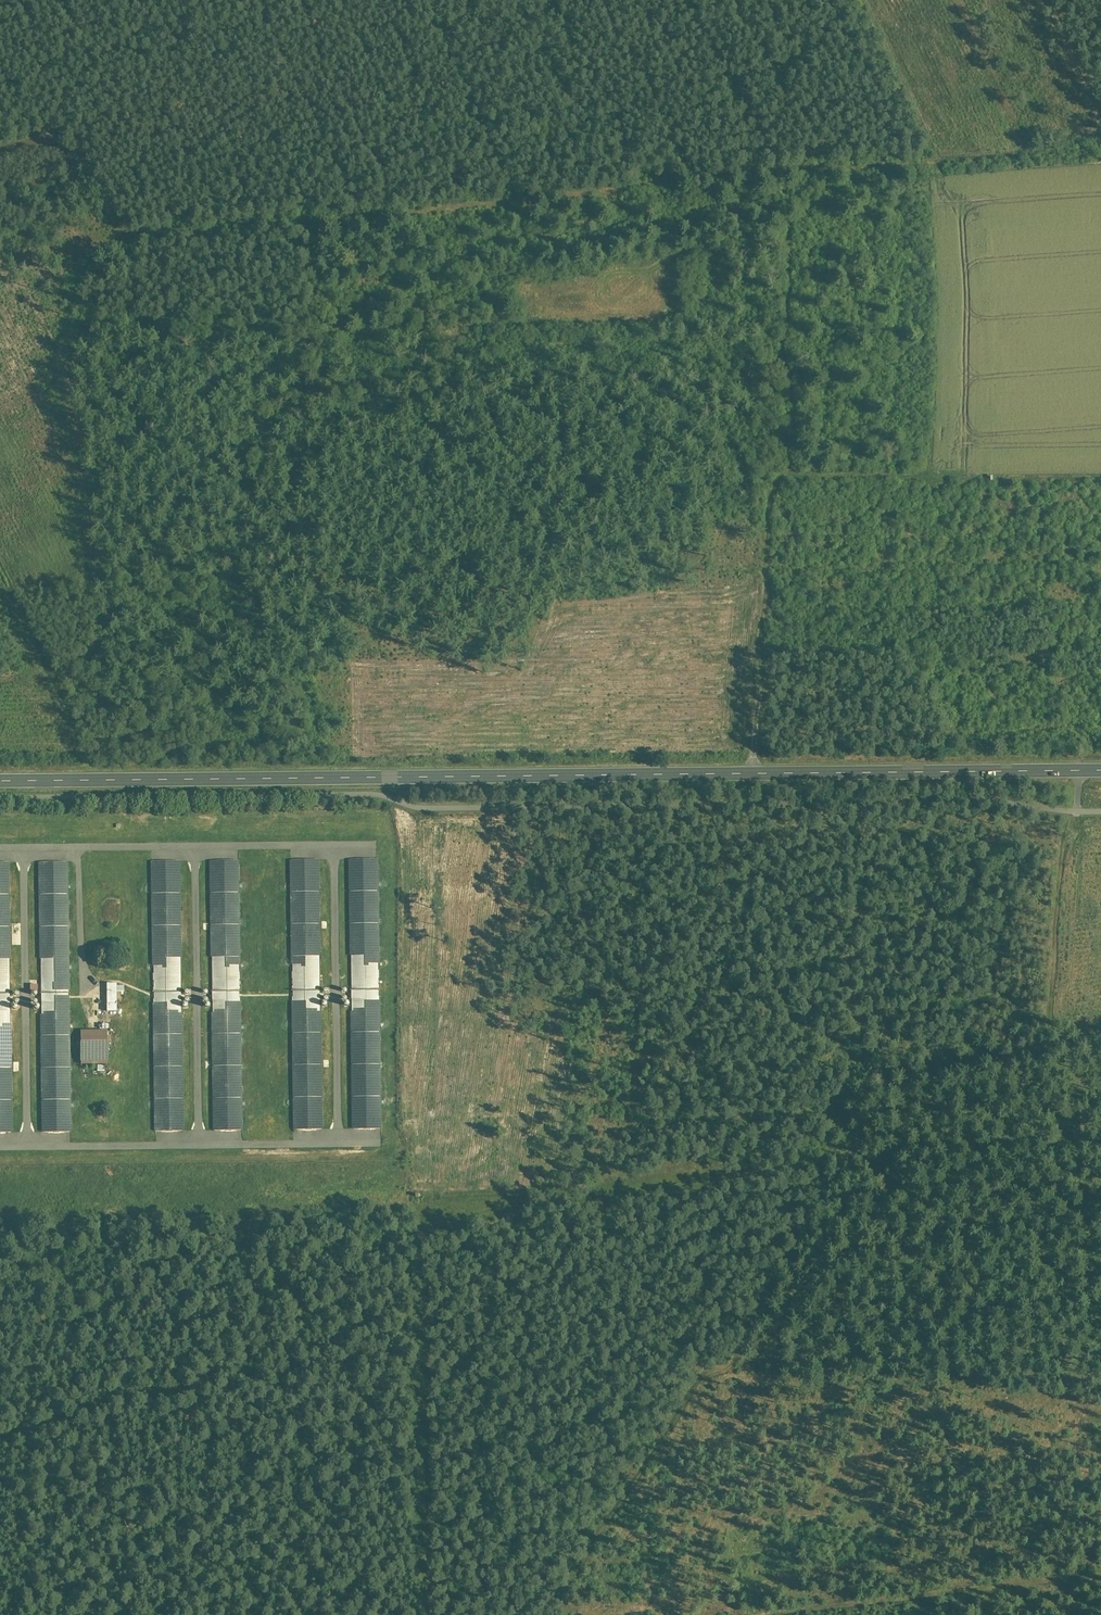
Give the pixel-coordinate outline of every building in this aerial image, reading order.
[(381,860),(351,861),(353,1128),(382,1128),(381,860)] [(241,861),(211,862),(213,1130),(243,1129),(241,861)] [(322,861),(292,861),(294,1129),(324,1129),(322,861)] [(182,862),(152,862),(154,1130),(184,1130),(182,862)] [(70,863),(40,864),(42,1131),(72,1131),(70,863)] [(0,864),(0,1132),(12,1132),(11,864),(0,864)] [(108,1012),(118,1012),(117,983),(108,983),(108,1012)] [(81,1065),(108,1064),(108,1031),(81,1032),(81,1065)]
